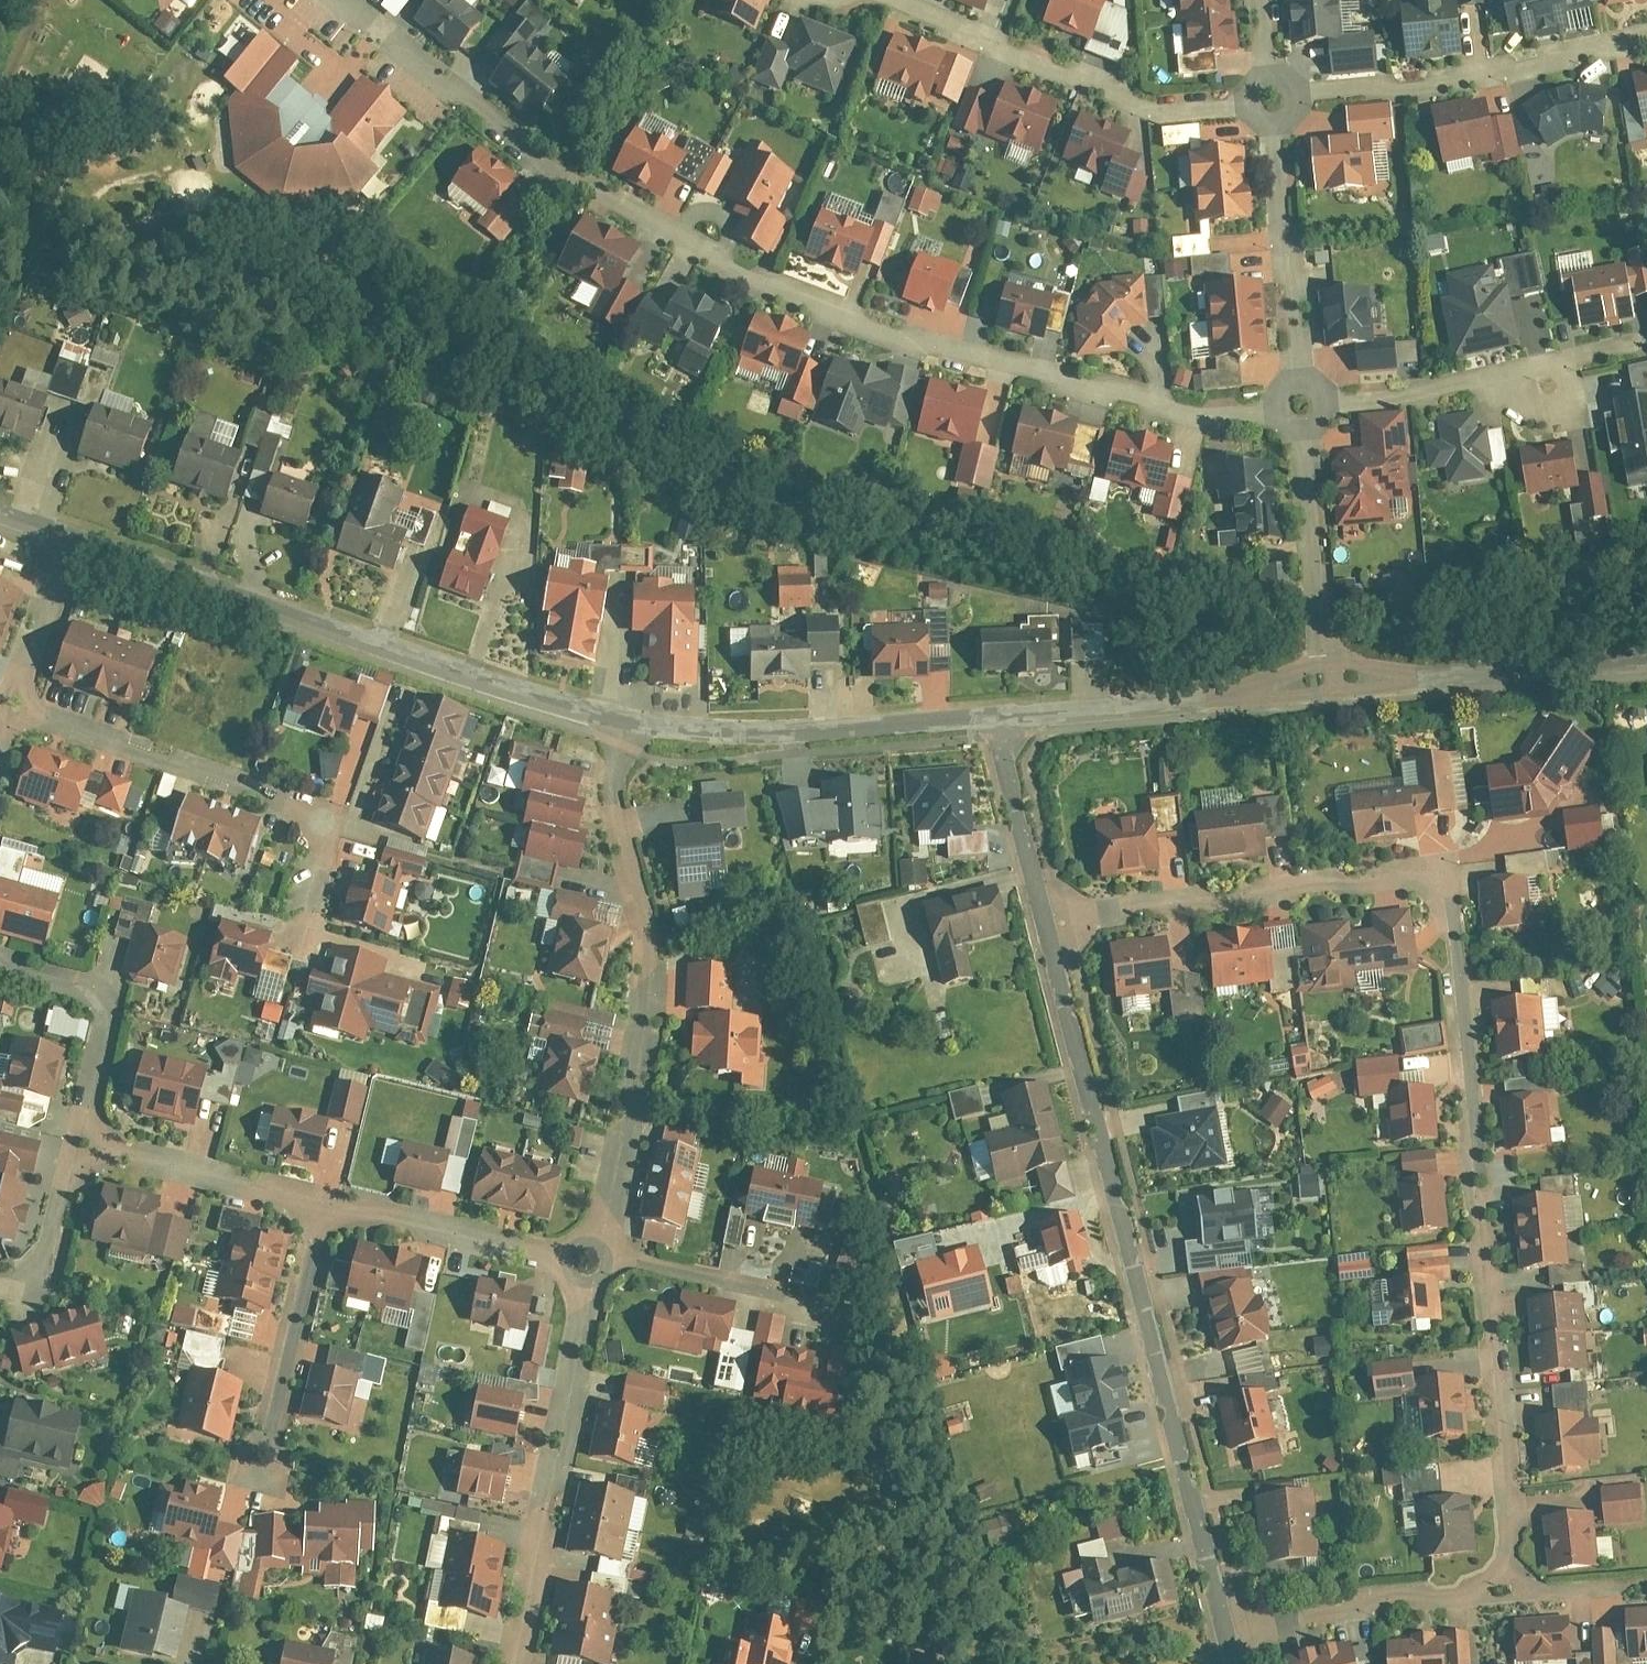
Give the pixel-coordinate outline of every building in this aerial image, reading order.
[(460,51),(488,20),(465,0),(436,0),(435,1),(421,17),(460,51)] [(761,32),(773,0),(717,0),(712,13),(761,32)] [(988,12),(993,0),(957,0),(988,12)] [(1097,42),(1113,0),(1058,0),(1049,23),(1097,42)] [(1238,18),(1237,0),(1179,0),(1181,22),(1187,22),(1238,18)] [(1298,44),(1336,42),(1350,41),(1347,0),(1295,0),(1298,44)] [(1469,53),(1464,7),(1463,0),(1457,0),(1409,6),(1415,59),(1469,53)] [(1571,30),(1568,13),(1599,7),(1598,0),(1512,0),(1519,33),(1531,30),(1532,38),(1571,30)] [(185,24),(169,11),(158,25),(174,37),(185,24)] [(493,44),(512,60),(527,44),(541,28),(522,11),(493,44)] [(837,95),(859,37),(807,16),(794,48),(787,66),(802,72),(798,81),(837,95)] [(1216,53),(1245,51),(1243,18),(1238,18),(1187,22),(1189,55),(1216,53)] [(385,170),(373,158),(411,113),(366,76),(337,112),(291,77),(302,64),(267,31),(227,81),(240,92),(231,103),(240,168),(289,204),(359,194),(385,170)] [(938,93),(953,54),(900,33),(882,79),(935,100),(938,93)] [(1350,41),(1336,42),(1337,55),(1382,52),(1381,38),(1350,41)] [(787,66),(794,48),(772,39),(756,79),(779,87),(787,66)] [(494,81),(539,121),(572,84),(527,44),(512,60),(494,81)] [(1382,52),(1337,55),(1339,75),(1384,72),(1382,52)] [(1217,71),(1216,53),(1189,55),(1182,55),(1183,73),(1217,71)] [(960,102),(976,63),(953,54),(938,93),(960,102)] [(1043,153),(1063,102),(1011,82),(1004,99),(991,133),(1043,153)] [(1548,95),(1528,106),(1531,111),(1549,141),(1555,152),(1574,138),(1589,134),(1611,134),(1619,87),(1582,82),(1548,95)] [(991,133),(1004,99),(975,88),(959,129),(988,141),(991,133)] [(1488,97),(1438,107),(1450,163),(1499,152),(1493,121),(1488,97)] [(1646,102),(1627,106),(1634,143),(1646,140),(1646,103),(1646,102)] [(1352,108),(1356,140),(1377,138),(1402,135),(1398,103),(1352,108)] [(1531,111),(1519,115),(1525,147),(1549,141),(1531,111)] [(1118,168),(1133,131),(1087,113),(1069,158),(1115,176),(1118,168)] [(1519,115),(1493,121),(1499,152),(1501,161),(1527,156),(1525,147),(1519,115)] [(1206,143),(1204,124),(1168,127),(1170,146),(1206,143)] [(620,168),(667,195),(680,171),(690,154),(643,127),(620,168)] [(690,154),(680,171),(701,183),(720,150),(699,138),(690,154)] [(1317,144),(1323,193),(1382,186),(1377,138),(1356,140),(1317,144)] [(756,199),(780,212),(802,172),(752,145),(726,192),(752,207),(756,199)] [(512,193),(525,177),(485,146),(456,182),(496,214),(512,193)] [(1028,167),(1031,154),(1006,147),(1003,160),(1028,167)] [(1195,151),(1201,222),(1257,218),(1252,147),(1195,151)] [(720,150),(701,183),(719,193),(737,160),(720,150)] [(1139,176),(1118,168),(1115,176),(1108,194),(1129,202),(1139,176)] [(941,194),(922,187),(914,208),(933,215),(941,194)] [(533,210),(512,193),(496,214),(487,226),(507,242),(533,210)] [(882,221),(900,228),(909,201),(888,193),(879,220),(882,221)] [(737,234),(772,253),(791,218),(780,212),(756,199),(752,207),(737,234)] [(809,257),(863,275),(868,262),(879,230),(825,212),(809,257)] [(628,281),(646,247),(590,217),(564,266),(620,296),(628,281)] [(879,230),(868,262),(886,268),(900,228),(882,221),(879,230)] [(1195,257),(1216,256),(1214,235),(1176,238),(1178,259),(1195,257)] [(908,298),(949,313),(954,300),(966,266),(925,251),(908,298)] [(1637,297),(1646,296),(1646,251),(1630,254),(1631,264),(1637,297)] [(1516,286),(1519,298),(1551,291),(1542,253),(1510,260),(1516,286)] [(1214,274),(1215,285),(1239,283),(1236,254),(1216,256),(1195,257),(1196,275),(1214,274)] [(1165,263),(1166,280),(1188,278),(1187,261),(1165,263)] [(1461,361),(1529,346),(1519,298),(1516,286),(1506,288),(1500,264),(1453,275),(1458,298),(1447,300),(1461,361)] [(1579,274),(1589,330),(1641,320),(1637,297),(1631,264),(1579,274)] [(978,270),(966,266),(954,300),(966,304),(978,270)] [(1138,327),(1154,325),(1150,275),(1117,277),(1118,282),(1103,284),(1083,307),(1084,323),(1079,324),(1080,354),(1133,351),(1132,334),(1138,327)] [(654,294),(628,281),(620,296),(608,317),(634,331),(654,294)] [(1244,356),(1274,354),(1268,281),(1239,283),(1215,285),(1210,285),(1216,358),(1221,358),(1244,356)] [(609,301),(611,296),(577,283),(571,300),(597,310),(601,298),(609,301)] [(1003,327),(1049,338),(1051,330),(1059,295),(1013,284),(1003,327)] [(713,351),(735,312),(688,286),(677,306),(666,325),(673,329),(696,341),(713,351)] [(1362,346),(1381,344),(1377,288),(1326,292),(1330,348),(1362,346)] [(1059,295),(1051,330),(1067,334),(1077,294),(1060,290),(1059,295)] [(663,347),(673,329),(666,325),(677,306),(654,294),(634,331),(663,347)] [(808,357),(817,332),(764,312),(747,356),(800,376),(808,357)] [(713,351),(696,341),(684,362),(708,375),(719,355),(713,351)] [(1381,344),(1362,346),(1364,374),(1406,371),(1404,343),(1381,344)] [(890,373),(840,356),(818,419),(863,435),(868,420),(893,429),(896,419),(909,424),(926,373),(894,362),(890,373)] [(1247,387),(1244,356),(1221,358),(1222,371),(1208,372),(1209,390),(1247,387)] [(827,365),(808,357),(800,376),(791,400),(811,408),(827,365)] [(1642,391),(1646,390),(1646,365),(1637,367),(1642,391)] [(0,374),(0,436),(32,447),(50,390),(0,374)] [(980,447),(992,391),(931,378),(919,433),(968,444),(980,447)] [(1635,479),(1646,477),(1646,398),(1622,402),(1635,479)] [(1017,457),(1071,469),(1072,463),(1081,423),(1083,416),(1028,404),(1017,457)] [(151,429),(95,410),(78,461),(134,480),(151,429)] [(1395,499),(1417,497),(1410,412),(1366,416),(1369,449),(1351,450),(1338,466),(1343,527),(1397,522),(1395,499)] [(1481,413),(1445,418),(1448,439),(1430,441),(1434,470),(1452,467),(1454,485),(1491,480),(1489,464),(1499,463),(1495,429),(1484,431),(1481,413)] [(1108,428),(1081,423),(1072,463),(1099,469),(1108,428)] [(248,455),(183,431),(165,482),(230,505),(248,455)] [(1109,479),(1167,491),(1170,475),(1177,443),(1120,431),(1109,479)] [(1529,448),(1536,494),(1585,488),(1584,480),(1578,441),(1529,448)] [(980,447),(968,444),(958,485),(993,493),(1002,451),(980,447)] [(562,489),(588,493),(595,450),(557,445),(553,475),(564,477),(562,489)] [(1237,500),(1240,541),(1289,538),(1286,499),(1279,499),(1276,462),(1253,464),(1252,454),(1208,458),(1210,493),(1224,492),(1225,501),(1237,500)] [(327,480),(278,463),(260,513),(309,530),(327,480)] [(1197,481),(1170,475),(1167,491),(1161,518),(1188,524),(1197,481)] [(1608,477),(1584,480),(1585,488),(1589,521),(1614,518),(1608,477)] [(403,496),(364,482),(345,536),(384,550),(403,496)] [(514,523),(470,507),(439,592),(483,608),(514,523)] [(1287,597),(1282,565),(1260,569),(1265,601),(1287,597)] [(543,656),(599,665),(612,577),(556,569),(543,656)] [(785,608),(815,607),(814,573),(783,575),(785,608)] [(655,686),(702,688),(704,624),(697,624),(698,589),(678,588),(678,580),(648,579),(648,585),(638,585),(637,632),(647,633),(646,661),(655,661),(655,686)] [(932,585),(932,598),(952,597),(951,584),(932,585)] [(0,587),(0,663),(2,663),(24,595),(0,587)] [(932,625),(934,671),(957,670),(954,610),(931,611),(932,625)] [(813,626),(815,662),(844,660),(841,613),(812,614),(813,626)] [(1054,629),(1056,663),(1067,662),(1065,624),(1065,617),(1031,619),(1032,630),(1054,629)] [(164,655),(71,622),(50,680),(143,713),(164,655)] [(1065,624),(1067,662),(1109,660),(1107,622),(1065,624)] [(876,628),(878,678),(934,675),(934,671),(932,625),(876,628)] [(758,681),(815,678),(815,662),(813,626),(755,629),(758,681)] [(987,632),(989,670),(1056,667),(1056,663),(1054,629),(1032,630),(987,632)] [(363,689),(300,666),(283,720),(345,744),(363,689)] [(473,715),(419,697),(376,828),(430,846),(473,715)] [(1553,815),(1553,812),(1599,743),(1556,714),(1523,764),(1495,769),(1503,823),(1553,815)] [(93,775),(34,755),(17,802),(76,823),(93,775)] [(1423,785),(1427,817),(1464,813),(1458,756),(1420,761),(1423,785)] [(533,828),(526,856),(586,872),(596,837),(587,835),(594,809),(581,805),(588,780),(537,766),(529,795),(536,797),(528,826),(533,828)] [(972,768),(908,773),(911,804),(920,804),(922,833),(937,831),(938,839),(977,836),(972,768)] [(94,807),(135,819),(145,788),(104,776),(94,807)] [(881,781),(826,785),(827,793),(830,837),(831,845),(885,841),(881,781)] [(1423,785),(1356,793),(1362,845),(1430,837),(1427,817),(1423,785)] [(830,837),(827,793),(782,795),(793,840),(830,837)] [(749,826),(746,794),(707,797),(709,829),(725,828),(749,826)] [(1190,832),(1185,797),(1152,801),(1155,818),(1157,837),(1190,832)] [(1291,835),(1286,797),(1261,800),(1263,809),(1267,839),(1291,835)] [(265,826),(185,800),(168,853),(247,879),(265,826)] [(1606,808),(1569,813),(1574,849),(1610,844),(1606,808)] [(1263,809),(1202,817),(1209,862),(1269,854),(1267,839),(1263,809)] [(1155,818),(1099,826),(1107,876),(1162,869),(1157,837),(1155,818)] [(709,829),(678,832),(681,869),(712,866),(712,871),(729,870),(725,828),(709,829)] [(430,852),(391,841),(382,868),(422,880),(430,852)] [(1551,877),(1549,854),(1514,857),(1516,880),(1532,879),(1551,877)] [(930,859),(909,861),(911,886),(932,884),(930,859)] [(399,890),(347,877),(334,926),(387,939),(399,890)] [(1516,880),(1483,883),(1487,935),(1536,931),(1532,879),(1516,880)] [(0,884),(0,938),(42,953),(59,905),(0,884)] [(562,920),(549,975),(602,988),(616,929),(599,925),(605,901),(560,891),(554,918),(562,920)] [(1003,893),(930,912),(941,952),(968,944),(1014,932),(1003,893)] [(885,901),(861,908),(872,945),(896,938),(885,901)] [(1354,920),(1305,926),(1310,959),(1298,960),(1303,994),(1363,986),(1361,976),(1424,967),(1416,911),(1381,916),(1383,930),(1356,934),(1354,920)] [(222,918),(203,980),(231,988),(234,976),(257,982),(265,952),(271,932),(222,918)] [(193,941),(138,922),(119,978),(175,997),(193,941)] [(1270,926),(1211,934),(1218,988),(1278,979),(1270,926)] [(1171,937),(1116,944),(1124,999),(1179,991),(1176,975),(1171,937)] [(977,979),(968,944),(941,952),(950,987),(977,979)] [(386,964),(333,950),(326,977),(313,974),(306,998),(318,1001),(309,1030),(368,1046),(372,1033),(426,1048),(440,993),(383,978),(386,964)] [(294,960),(265,952),(251,1001),(267,1005),(281,1009),(294,960)] [(731,970),(691,968),(688,1017),(702,1018),(699,1070),(711,1071),(711,1075),(743,1076),(743,1073),(755,1073),(758,1021),(728,1019),(731,970)] [(1182,1015),(1207,1011),(1202,971),(1176,975),(1179,991),(1182,1015)] [(1552,999),(1550,976),(1525,978),(1527,1001),(1546,999),(1552,999)] [(477,987),(455,981),(446,1010),(470,1017),(477,987)] [(1527,1001),(1500,1003),(1505,1060),(1551,1056),(1546,999),(1527,1001)] [(286,1010),(267,1005),(262,1023),(281,1028),(286,1010)] [(553,1044),(542,1096),(593,1108),(606,1048),(586,1043),(591,1021),(546,1010),(539,1041),(553,1044)] [(77,1041),(80,1017),(47,1013),(44,1037),(77,1041)] [(1449,1022),(1405,1030),(1409,1057),(1454,1049),(1449,1022)] [(15,1034),(0,1096),(0,1103),(53,1116),(70,1047),(15,1034)] [(1307,1047),(1290,1048),(1292,1070),(1309,1069),(1307,1047)] [(149,1050),(135,1098),(151,1102),(147,1114),(198,1129),(215,1069),(149,1050)] [(1404,1059),(1365,1063),(1369,1095),(1397,1092),(1407,1091),(1404,1059)] [(1312,1102),(1337,1093),(1331,1076),(1306,1085),(1312,1102)] [(340,1080),(332,1111),(365,1119),(373,1088),(340,1080)] [(990,1142),(1001,1182),(1042,1170),(1073,1162),(1052,1084),(1009,1095),(1019,1134),(990,1142)] [(985,1087),(954,1095),(961,1121),(992,1113),(985,1087)] [(1407,1091),(1397,1092),(1402,1142),(1443,1138),(1437,1088),(1407,1091)] [(1297,1104),(1280,1092),(1264,1115),(1280,1127),(1297,1104)] [(1219,1093),(1185,1099),(1187,1114),(1221,1108),(1219,1093)] [(1553,1096),(1508,1100),(1512,1150),(1557,1147),(1553,1096)] [(278,1107),(267,1151),(321,1164),(331,1120),(278,1107)] [(1231,1166),(1221,1108),(1187,1114),(1161,1119),(1163,1129),(1157,1131),(1164,1172),(1200,1165),(1201,1171),(1231,1166)] [(409,1140),(398,1182),(444,1194),(455,1151),(409,1140)] [(0,1141),(0,1248),(12,1251),(37,1150),(0,1141)] [(696,1151),(658,1145),(646,1229),(684,1235),(696,1151)] [(488,1152),(476,1202),(554,1221),(567,1171),(488,1152)] [(1442,1174),(1440,1152),(1409,1155),(1411,1177),(1442,1174)] [(756,1174),(747,1224),(734,1217),(728,1250),(764,1257),(768,1232),(797,1237),(799,1228),(829,1234),(836,1199),(823,1196),(825,1187),(807,1184),(810,1165),(788,1161),(785,1179),(756,1174)] [(1042,1170),(1051,1202),(1082,1194),(1073,1162),(1042,1170)] [(1324,1174),(1302,1176),(1304,1200),(1327,1198),(1324,1174)] [(1447,1177),(1405,1181),(1410,1231),(1452,1227),(1447,1177)] [(191,1216),(102,1188),(84,1247),(173,1274),(191,1216)] [(1191,1243),(1195,1274),(1258,1266),(1255,1242),(1261,1241),(1258,1215),(1267,1214),(1264,1191),(1198,1200),(1203,1242),(1191,1243)] [(1571,1196),(1520,1200),(1526,1267),(1576,1263),(1571,1196)] [(1082,1212),(1043,1223),(1050,1250),(1054,1264),(1055,1267),(1073,1263),(1085,1259),(1094,1257),(1082,1212)] [(286,1240),(235,1229),(219,1307),(269,1318),(286,1240)] [(362,1241),(348,1298),(412,1314),(427,1258),(362,1241)] [(1414,1247),(1415,1263),(1455,1259),(1453,1244),(1414,1247)] [(997,1296),(1029,1287),(1025,1272),(1021,1258),(1018,1245),(985,1254),(997,1296)] [(1021,1258),(1025,1272),(1054,1264),(1050,1250),(1021,1258)] [(976,1251),(918,1267),(933,1321),(991,1305),(976,1251)] [(1375,1254),(1344,1257),(1347,1282),(1378,1279),(1375,1254)] [(1073,1263),(1076,1276),(1088,1272),(1085,1259),(1073,1263)] [(1457,1277),(1455,1259),(1415,1263),(1417,1281),(1443,1278),(1457,1277)] [(808,1264),(806,1274),(790,1270),(787,1286),(833,1295),(837,1270),(808,1264)] [(454,1267),(445,1300),(468,1307),(477,1273),(454,1267)] [(482,1278),(473,1322),(529,1333),(538,1290),(482,1278)] [(1417,1281),(1394,1283),(1396,1305),(1378,1307),(1380,1327),(1447,1320),(1443,1278),(1417,1281)] [(1255,1282),(1208,1292),(1221,1352),(1268,1342),(1266,1335),(1275,1333),(1268,1301),(1259,1303),(1255,1282)] [(682,1314),(659,1310),(651,1348),(676,1353),(678,1340),(705,1345),(703,1354),(724,1358),(734,1306),(685,1297),(682,1314)] [(1588,1297),(1537,1301),(1543,1374),(1594,1369),(1588,1297)] [(47,1334),(14,1344),(27,1385),(89,1365),(86,1355),(110,1348),(98,1310),(45,1327),(47,1334)] [(756,1318),(750,1356),(761,1358),(754,1403),(783,1408),(781,1418),(836,1427),(847,1360),(830,1357),(826,1380),(806,1376),(809,1359),(779,1354),(785,1323),(756,1318)] [(554,1328),(536,1324),(527,1363),(546,1367),(554,1328)] [(1339,1336),(1318,1340),(1322,1359),(1343,1355),(1339,1336)] [(1103,1340),(1063,1350),(1067,1367),(1080,1416),(1066,1419),(1076,1458),(1089,1455),(1094,1473),(1124,1465),(1120,1448),(1126,1447),(1118,1416),(1127,1414),(1114,1362),(1109,1364),(1103,1340)] [(1266,1357),(1264,1347),(1238,1353),(1248,1396),(1270,1390),(1282,1387),(1274,1356),(1266,1357)] [(962,1373),(990,1366),(986,1348),(957,1355),(962,1373)] [(1419,1360),(1379,1363),(1382,1394),(1422,1391),(1419,1360)] [(316,1365),(303,1417),(349,1428),(362,1376),(316,1365)] [(434,1387),(437,1369),(422,1367),(419,1385),(434,1387)] [(245,1380),(192,1368),(176,1435),(229,1448),(245,1380)] [(624,1374),(617,1402),(657,1412),(664,1384),(624,1374)] [(1468,1375),(1426,1380),(1433,1439),(1474,1434),(1468,1375)] [(485,1385),(475,1427),(519,1438),(529,1396),(485,1385)] [(1248,1396),(1224,1402),(1237,1452),(1252,1448),(1283,1440),(1270,1390),(1248,1396)] [(23,1475),(26,1461),(74,1473),(88,1417),(13,1399),(3,1436),(0,1435),(0,1469),(23,1475)] [(651,1411),(604,1401),(588,1468),(636,1479),(651,1411)] [(1589,1417),(1543,1420),(1547,1471),(1593,1467),(1593,1461),(1589,1421),(1589,1417)] [(1607,1460),(1604,1420),(1589,1421),(1593,1461),(1607,1460)] [(1283,1440),(1252,1448),(1258,1472),(1289,1464),(1283,1440)] [(469,1452),(459,1493),(508,1505),(518,1464),(469,1452)] [(1446,1463),(1407,1467),(1408,1483),(1411,1504),(1422,1503),(1450,1500),(1446,1463)] [(1390,1469),(1392,1485),(1408,1483),(1407,1467),(1390,1469)] [(84,1485),(77,1503),(95,1510),(102,1493),(84,1485)] [(1609,1490),(1611,1525),(1646,1522),(1646,1487),(1609,1490)] [(630,1495),(582,1488),(572,1559),(620,1566),(630,1495)] [(1319,1491),(1261,1498),(1268,1564),(1326,1558),(1319,1491)] [(171,1495),(161,1536),(215,1548),(211,1566),(235,1571),(244,1529),(224,1525),(228,1509),(171,1495)] [(1450,1500),(1422,1503),(1428,1559),(1481,1553),(1475,1497),(1450,1500)] [(262,1517),(262,1567),(306,1566),(307,1575),(332,1574),(332,1589),(364,1589),(363,1555),(381,1555),(380,1498),(347,1498),(348,1505),(323,1505),(324,1518),(307,1518),(307,1530),(295,1530),(295,1517),(262,1517)] [(8,1501),(6,1510),(0,1508),(0,1570),(5,1571),(17,1521),(48,1528),(52,1511),(8,1501)] [(1025,1511),(992,1520),(997,1539),(1030,1530),(1025,1511)] [(1599,1512),(1549,1517),(1554,1572),(1604,1568),(1599,1512)] [(1124,1535),(1119,1518),(1103,1522),(1107,1539),(1124,1535)] [(457,1536),(441,1607),(497,1619),(513,1548),(457,1536)] [(1113,1561),(1107,1539),(1080,1546),(1086,1568),(1113,1561)] [(1100,1625),(1148,1613),(1137,1571),(1120,1575),(1116,1560),(1113,1561),(1086,1568),(1100,1625)] [(1173,1562),(1137,1571),(1148,1613),(1184,1604),(1173,1562)] [(567,1590),(555,1663),(562,1663),(605,1663),(615,1598),(567,1590)] [(124,1650),(175,1663),(177,1663),(192,1608),(140,1594),(124,1650)] [(22,1645),(60,1653),(69,1611),(0,1596),(0,1663),(18,1663),(22,1645)] [(1634,1611),(1637,1658),(1646,1658),(1646,1610),(1634,1611)] [(753,1618),(745,1663),(797,1663),(804,1627),(753,1618)] [(1573,1619),(1521,1622),(1523,1656),(1575,1653),(1573,1619)] [(1473,1631),(1452,1632),(1453,1663),(1475,1663),(1473,1631)] [(1617,1631),(1598,1632),(1599,1652),(1600,1663),(1619,1663),(1617,1631)] [(1394,1642),(1395,1663),(1450,1663),(1449,1639),(1441,1639),(1441,1634),(1418,1635),(1419,1641),(1394,1642)] [(286,1663),(338,1663),(340,1653),(291,1642),(286,1663)] [(1292,1661),(1293,1663),(1360,1663),(1356,1645),(1292,1661)] [(427,1663),(482,1663),(483,1661),(431,1649),(427,1663)] [(1585,1663),(1600,1663),(1599,1652),(1584,1653),(1585,1663)]
